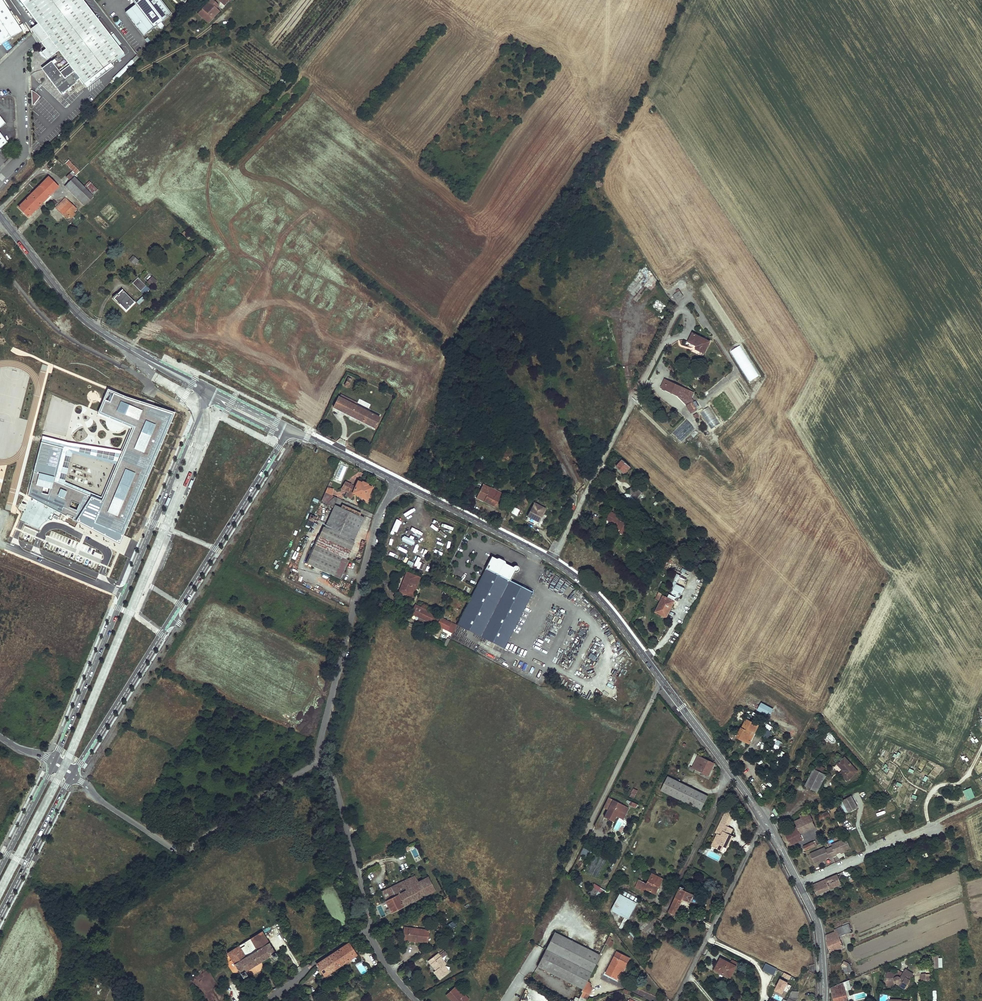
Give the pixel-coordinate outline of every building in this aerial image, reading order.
[(2,0),(0,0),(0,45),(22,31),(2,0)] [(47,38),(40,43),(45,50),(42,53),(45,58),(47,60),(58,52),(66,63),(67,65),(73,73),(64,80),(58,72),(64,67),(63,65),(57,57),(47,65),(49,68),(46,70),(49,73),(45,76),(60,95),(66,91),(69,94),(73,90),(71,87),(76,83),(76,82),(71,77),(75,74),(79,80),(83,85),(123,55),(82,0),(19,0),(37,25),(47,38)] [(136,5),(126,12),(144,36),(158,25),(161,22),(172,14),(161,0),(132,0),(136,5)] [(204,9),(214,17),(219,11),(214,5),(215,4),(212,0),(204,9)] [(214,17),(204,9),(200,13),(209,22),(214,17)] [(30,30),(40,43),(47,38),(37,25),(30,30)] [(136,57),(112,81),(114,83),(138,59),(136,57)] [(49,68),(47,65),(41,70),(45,76),(49,73),(46,70),(49,68)] [(76,174),(77,175),(80,171),(69,160),(65,163),(73,171),(76,174)] [(468,168),(474,172),(477,167),(471,163),(468,168)] [(80,171),(77,175),(87,185),(90,181),(80,171)] [(69,183),(74,178),(73,177),(74,176),(71,173),(65,179),(69,183)] [(77,175),(75,177),(85,188),(93,195),(98,190),(90,181),(87,185),(77,175)] [(59,186),(49,177),(40,186),(19,207),(29,216),(50,195),(59,186)] [(85,188),(75,177),(74,178),(69,183),(65,187),(76,197),(85,188)] [(85,188),(76,197),(84,205),(93,196),(93,195),(85,188)] [(76,208),(70,203),(65,197),(55,207),(67,218),(74,211),(76,208)] [(98,215),(94,219),(104,230),(108,226),(98,215)] [(181,234),(187,239),(190,237),(184,231),(181,234)] [(131,260),(136,265),(140,261),(135,255),(131,260)] [(646,263),(635,275),(645,286),(651,291),(655,286),(651,279),(654,276),(646,263)] [(146,282),(151,287),(157,281),(152,276),(146,282)] [(132,282),(140,291),(145,285),(137,277),(132,282)] [(114,299),(126,311),(134,302),(122,290),(114,299)] [(676,294),(672,296),(676,302),(682,298),(677,290),(675,292),(676,294)] [(657,299),(651,308),(660,315),(667,306),(657,299)] [(694,334),(689,342),(698,346),(696,350),(705,354),(711,342),(694,334)] [(730,351),(748,382),(759,376),(741,345),(730,351)] [(665,379),(661,388),(677,395),(681,387),(681,386),(665,379)] [(694,392),(681,387),(677,395),(687,405),(691,413),(696,410),(695,408),(699,406),(696,401),(694,402),(691,398),(694,392)] [(66,443),(43,436),(28,496),(119,544),(174,413),(108,389),(97,413),(132,428),(122,450),(66,443)] [(380,417),(338,397),(333,407),(375,428),(380,417)] [(713,428),(720,422),(707,407),(700,413),(713,428)] [(565,430),(558,434),(563,445),(570,442),(565,430)] [(623,460),(617,467),(624,473),(630,467),(624,461),(623,460)] [(353,492),(367,498),(371,487),(367,485),(368,484),(363,482),(362,483),(357,481),(355,486),(350,484),(348,490),(352,493),(353,492)] [(484,501),(490,488),(483,485),(477,498),(484,501)] [(633,486),(626,493),(635,501),(641,494),(642,494),(633,486)] [(322,501),(326,503),(334,497),(334,495),(332,495),(334,487),(328,487),(322,501)] [(490,488),(484,501),(496,507),(500,497),(499,497),(501,493),(490,488)] [(626,493),(623,497),(631,505),(635,501),(626,493)] [(534,503),(527,516),(539,522),(545,509),(534,503)] [(325,528),(350,539),(359,518),(358,517),(359,514),(342,506),(340,509),(334,506),(325,528)] [(510,512),(516,516),(520,510),(514,506),(510,512)] [(623,517),(610,511),(606,520),(619,525),(617,529),(621,530),(620,533),(625,535),(629,527),(624,525),(625,523),(621,521),(623,517)] [(308,565),(333,576),(341,557),(346,559),(347,558),(354,541),(350,539),(325,528),(317,545),(308,565)] [(288,564),(293,566),(301,549),(296,547),(288,564)] [(333,576),(340,579),(349,560),(346,559),(341,557),(333,576)] [(528,590),(510,581),(515,572),(516,572),(517,572),(517,571),(518,571),(518,570),(519,569),(518,568),(518,567),(518,566),(517,566),(516,566),(515,566),(514,566),(513,566),(513,567),(505,564),(504,561),(498,558),(495,559),(491,557),(469,600),(467,604),(457,625),(504,649),(533,593),(528,590)] [(417,588),(420,583),(423,577),(410,571),(407,576),(400,591),(410,595),(414,587),(417,588)] [(473,588),(461,582),(458,589),(470,594),(473,588)] [(673,590),(670,597),(679,601),(682,594),(673,590)] [(663,596),(656,612),(667,618),(674,602),(663,596)] [(451,622),(429,611),(422,608),(422,607),(416,604),(413,609),(411,614),(416,616),(416,617),(436,627),(437,625),(447,630),(451,622)] [(592,606),(587,612),(591,615),(596,610),(592,606)] [(453,633),(457,625),(451,622),(447,630),(453,633)] [(444,647),(446,648),(449,641),(452,635),(450,634),(447,640),(444,647)] [(663,661),(669,652),(665,650),(660,659),(663,661)] [(761,704),(758,710),(770,716),(773,710),(764,706),(761,704)] [(742,728),(737,738),(743,740),(750,743),(759,726),(749,721),(750,720),(753,721),(755,717),(750,714),(743,729),(742,728)] [(765,729),(761,735),(768,738),(771,732),(765,729)] [(689,767),(696,753),(693,751),(686,766),(689,767)] [(696,753),(689,767),(690,768),(690,769),(693,771),(694,768),(708,776),(715,763),(696,753)] [(843,757),(836,764),(842,770),(839,773),(845,781),(856,771),(843,757)] [(818,764),(815,770),(822,773),(825,767),(818,764)] [(822,773),(815,770),(812,768),(803,786),(810,789),(816,792),(821,781),(824,774),(822,773)] [(708,796),(668,777),(661,791),(701,810),(708,796)] [(963,790),(966,800),(974,797),(971,787),(963,790)] [(858,807),(852,796),(842,801),(848,812),(858,807)] [(628,808),(612,800),(603,817),(613,822),(617,814),(620,812),(625,814),(628,808)] [(725,812),(723,818),(731,822),(733,818),(736,815),(730,808),(725,812)] [(825,808),(815,814),(819,822),(830,816),(825,808)] [(797,827),(784,833),(790,846),(802,840),(799,834),(814,827),(807,811),(799,815),(801,819),(795,821),(797,827)] [(723,818),(720,822),(729,827),(731,822),(723,818)] [(730,834),(733,829),(729,827),(720,822),(715,833),(717,834),(711,846),(721,851),(724,847),(727,848),(731,841),(728,839),(730,834)] [(850,848),(846,838),(831,844),(832,846),(829,848),(833,857),(836,856),(836,854),(840,852),(845,850),(850,848)] [(803,847),(805,851),(814,847),(812,842),(803,847)] [(810,854),(814,863),(819,861),(824,859),(828,857),(829,859),(833,857),(829,848),(825,849),(825,847),(810,854)] [(641,867),(635,878),(639,879),(635,887),(638,888),(642,881),(646,883),(651,873),(641,867)] [(850,869),(812,886),(817,895),(842,884),(840,879),(848,876),(852,874),(850,869)] [(425,871),(414,876),(424,896),(434,891),(425,871)] [(642,881),(638,888),(643,891),(645,887),(655,892),(662,878),(651,873),(646,883),(642,881)] [(414,876),(380,892),(392,913),(424,896),(414,876)] [(593,889),(602,894),(605,890),(595,884),(593,889)] [(683,887),(681,886),(667,913),(674,917),(683,899),(690,901),(693,895),(682,889),(683,887)] [(622,890),(620,894),(637,904),(639,899),(622,890)] [(550,903),(556,906),(562,895),(556,891),(550,903)] [(629,919),(637,904),(620,894),(611,910),(629,919)] [(446,925),(449,931),(456,927),(453,921),(446,925)] [(670,925),(664,922),(660,929),(667,932),(670,925)] [(827,943),(830,952),(843,946),(839,937),(851,931),(848,924),(834,930),(835,932),(826,936),(827,943)] [(425,944),(426,931),(402,928),(400,942),(405,943),(406,941),(406,939),(416,940),(415,943),(425,944)] [(228,954),(243,977),(247,974),(245,972),(272,955),(274,958),(278,955),(262,931),(251,939),(258,950),(247,957),(239,946),(228,954)] [(583,989),(600,956),(555,933),(547,950),(538,967),(583,989)] [(609,937),(605,943),(611,947),(615,941),(609,937)] [(349,943),(317,964),(324,976),(356,955),(349,943)] [(629,958),(617,952),(615,957),(606,974),(616,979),(620,971),(619,970),(623,961),(627,964),(629,958)] [(438,953),(428,961),(431,965),(434,963),(438,969),(436,971),(434,972),(439,979),(449,971),(444,965),(445,963),(442,958),(439,955),(438,953)] [(730,963),(720,958),(715,969),(731,977),(738,963),(732,960),(730,963)] [(846,974),(852,971),(849,964),(844,961),(842,965),(846,974)] [(762,970),(774,975),(777,969),(766,963),(762,970)] [(908,991),(913,983),(910,981),(913,976),(913,974),(906,970),(903,974),(899,971),(898,973),(887,973),(886,984),(894,984),(895,983),(896,983),(897,983),(898,984),(898,983),(899,983),(900,983),(902,984),(900,986),(904,989),(908,991)] [(775,990),(783,994),(789,982),(781,977),(775,990)] [(846,991),(851,988),(849,980),(830,988),(834,1000),(848,1000),(846,991)] [(587,984),(583,992),(588,995),(592,987),(587,984)] [(463,997),(451,986),(450,987),(462,998),(463,997)] [(450,987),(443,995),(450,1000),(462,1000),(466,997),(464,995),(463,997),(462,998),(450,987)] [(787,1000),(795,1000),(798,999),(798,992),(792,989),(787,1000)] [(583,992),(578,1000),(585,1000),(588,995),(583,992)]
